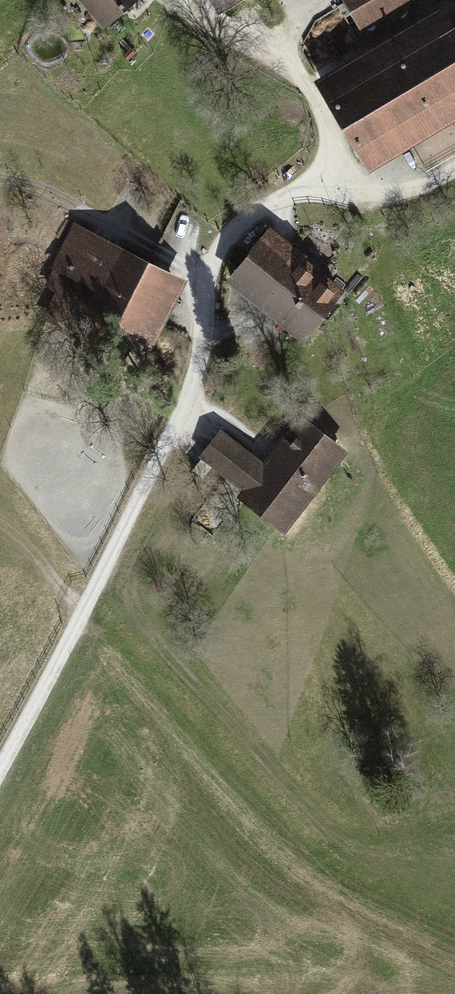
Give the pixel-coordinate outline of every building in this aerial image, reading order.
[(105,22),(130,0),(86,0),(105,22)] [(219,11),(238,0),(212,0),(219,11)] [(363,27),(407,0),(347,0),(363,27)] [(447,23),(327,94),(369,165),(454,114),(454,36),(447,23)] [(172,277),(76,229),(56,268),(68,274),(49,313),(99,338),(108,320),(141,337),(172,277)] [(265,235),(248,256),(322,316),(339,295),(265,235)] [(306,337),(322,316),(248,256),(231,277),(306,337)] [(253,493),(247,501),(277,525),(337,446),(307,423),(268,473),(253,493)] [(244,451),(221,433),(202,457),(213,465),(226,475),(228,472),(242,453),(244,451)] [(228,472),(253,493),(268,473),(242,453),(228,472)] [(202,457),(191,471),(202,480),(213,465),(202,457)]
